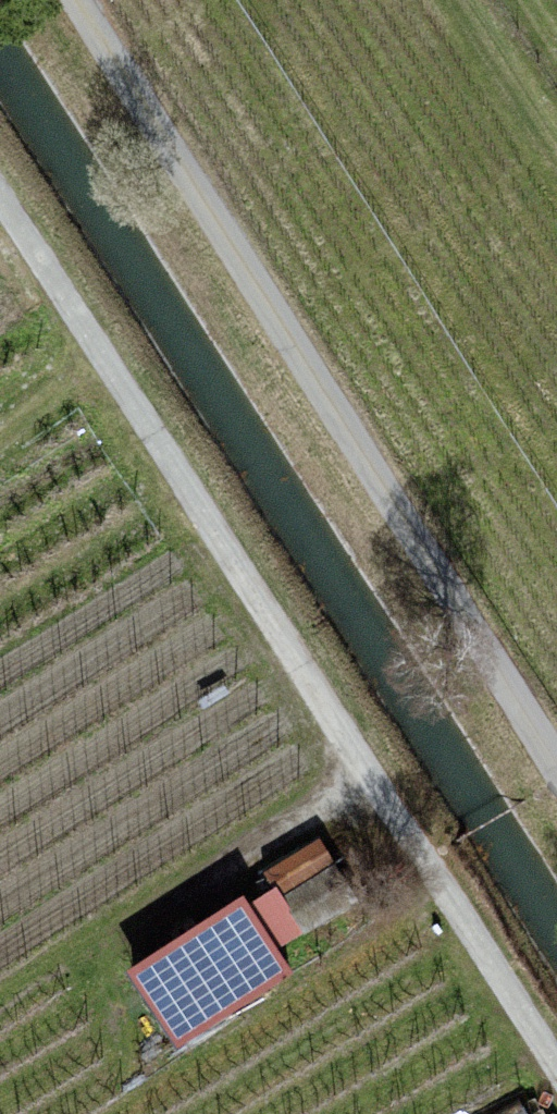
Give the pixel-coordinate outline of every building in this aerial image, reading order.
[(245,897),(126,972),(177,1051),(295,976),(245,897)] [(529,1100),(505,1113),(537,1113),(529,1100)]
